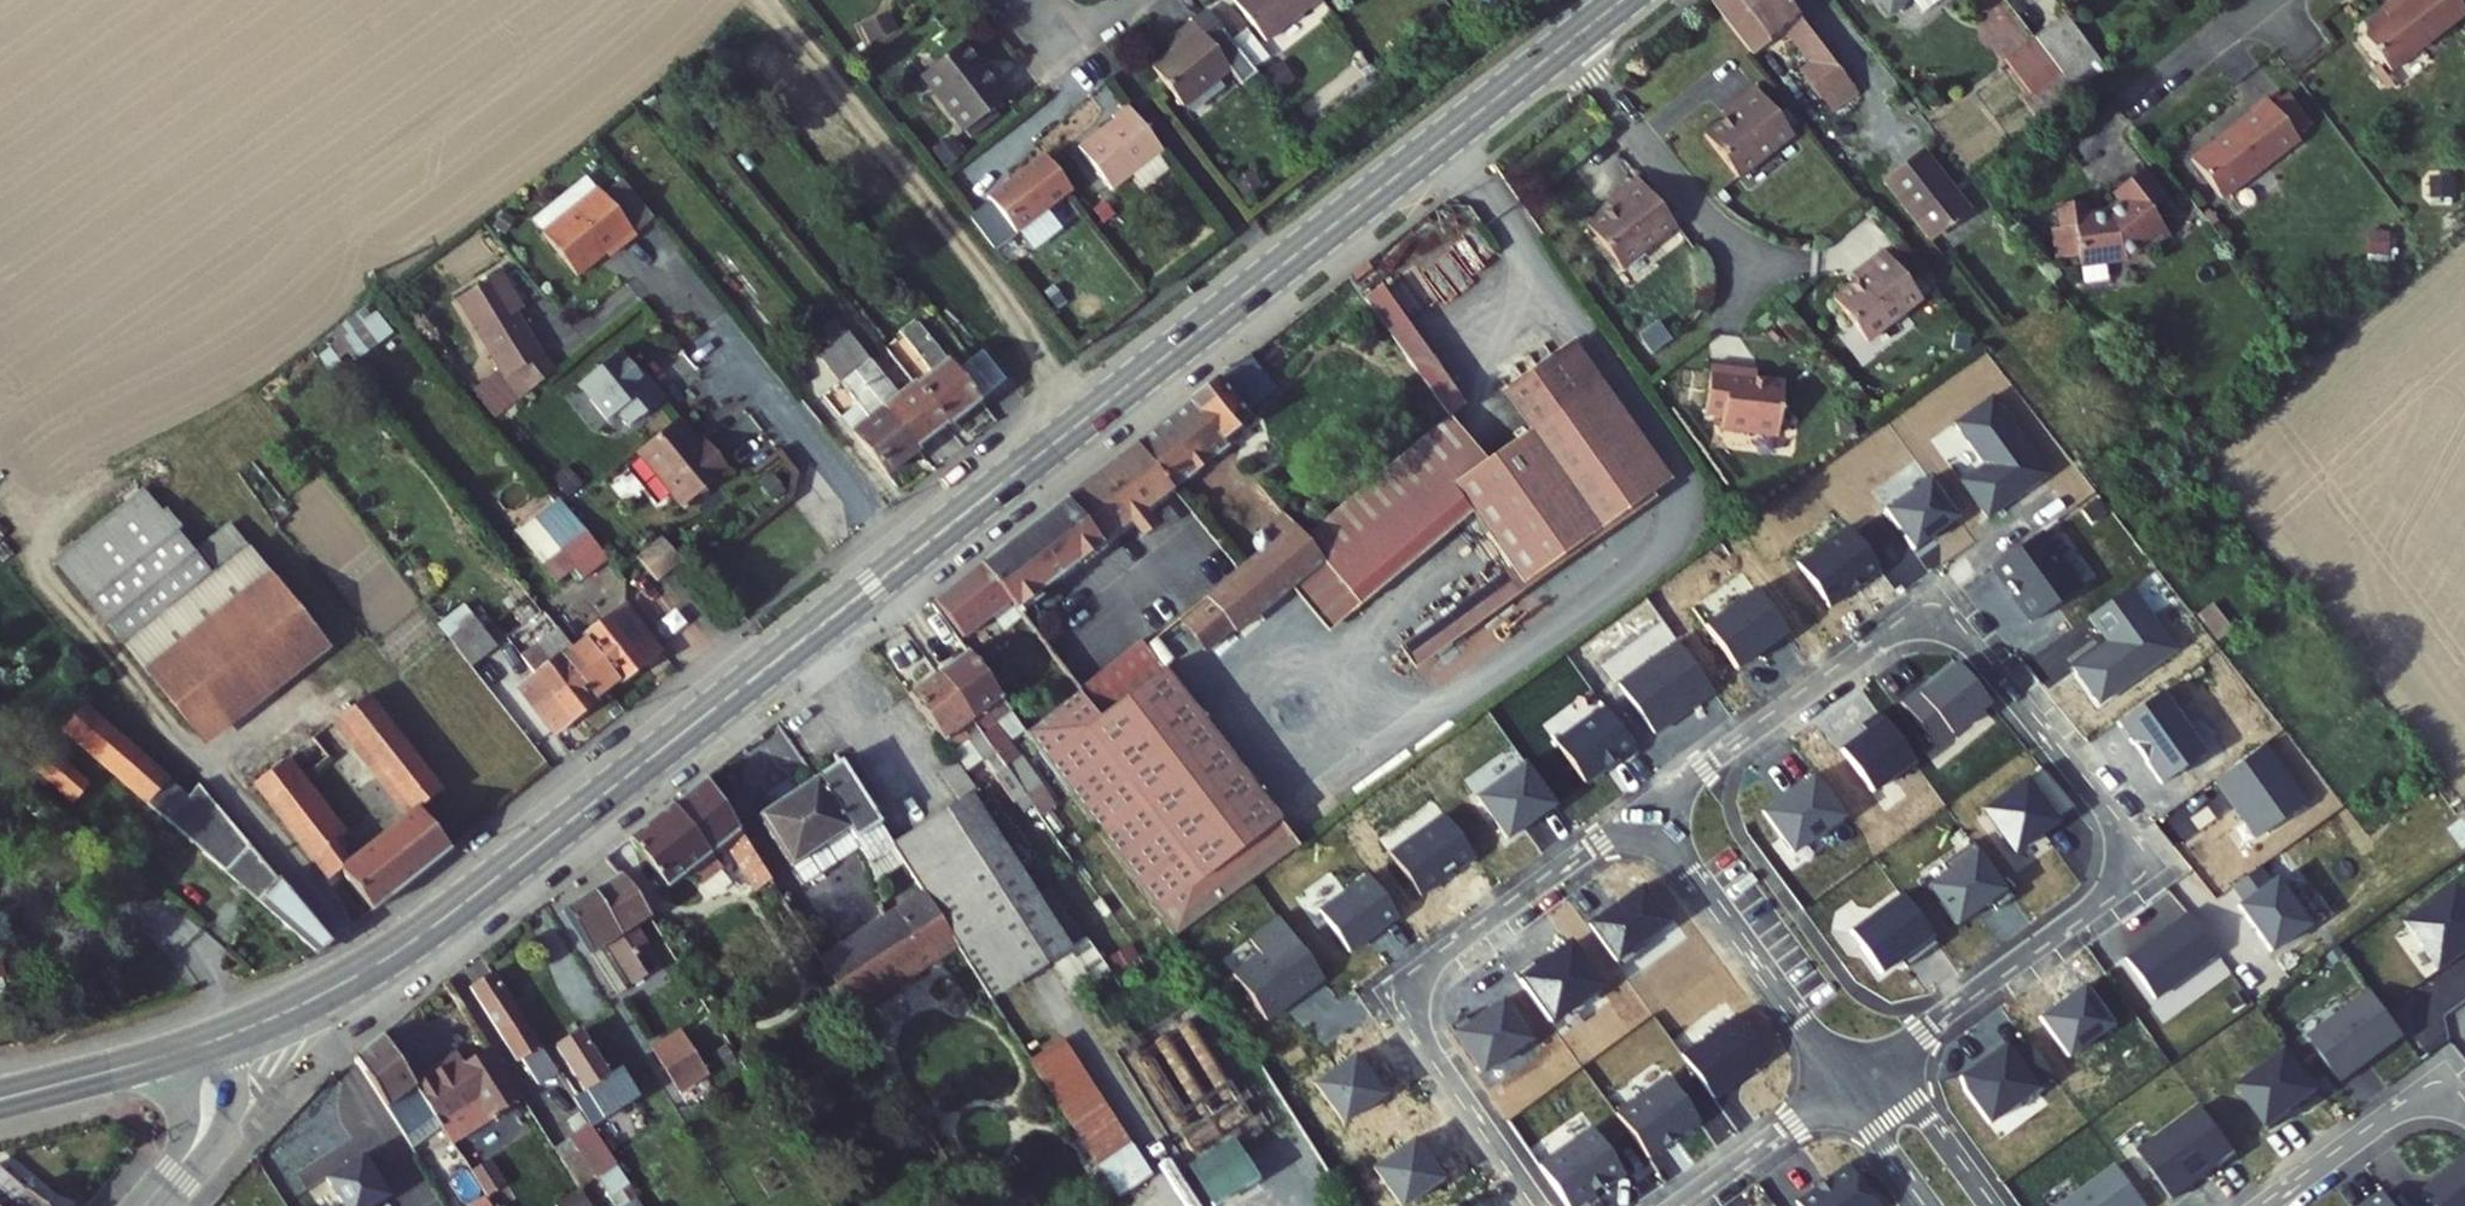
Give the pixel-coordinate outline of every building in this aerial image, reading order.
[(1308,0),(1249,0),(1230,14),(1262,55),(1318,13),(1308,0)] [(1772,0),(1699,0),(1695,3),(1742,62),(1772,39),(1801,76),(1794,82),(1824,125),(1852,103),(1772,0)] [(1880,14),(1898,0),(1869,0),(1880,14)] [(1914,11),(1928,0),(1906,0),(1914,11)] [(2448,0),(2379,0),(2382,3),(2354,25),(2353,36),(2380,70),(2456,10),(2448,0)] [(2102,69),(2061,16),(2028,41),(2053,72),(2057,77),(2070,94),(2102,69)] [(1230,82),(1194,36),(1177,50),(1182,57),(1152,81),(1182,120),(1230,82)] [(2053,72),(2028,41),(1998,64),(2022,96),(2015,101),(2031,123),(2070,94),(2057,77),(2053,72)] [(1010,103),(960,46),(914,83),(964,141),(1010,103)] [(1743,92),(1723,108),(1728,115),(1722,120),(1693,142),(1727,184),(1781,141),(1743,92)] [(2209,149),(2205,148),(2185,163),(2215,203),(2292,144),(2254,95),(2238,107),(2245,117),(2217,138),(2217,143),(2209,149)] [(1101,120),(1105,126),(1067,156),(1102,199),(1126,179),(1138,193),(1166,171),(1116,107),(1101,120)] [(1723,108),(1717,113),(1722,120),(1728,115),(1723,108)] [(967,225),(993,257),(1068,197),(1040,162),(986,205),(988,208),(967,225)] [(1961,216),(1918,163),(1883,191),(1925,246),(1961,216)] [(2133,171),(2104,194),(2112,203),(2093,212),(2072,216),(2070,202),(2045,206),(2049,228),(2040,230),(2046,261),(2066,257),(2068,265),(2114,258),(2131,244),(2138,253),(2161,236),(2149,221),(2163,210),(2133,171)] [(603,174),(584,189),(623,236),(641,220),(603,174)] [(623,236),(584,189),(529,234),(565,277),(593,254),(596,258),(623,236)] [(1618,191),(1598,206),(1604,213),(1598,218),(1569,241),(1602,283),(1657,240),(1618,191)] [(1598,206),(1592,211),(1598,218),(1604,213),(1598,206)] [(1909,303),(1871,254),(1845,274),(1850,281),(1844,286),(1821,304),(1855,346),(1909,303)] [(509,309),(487,273),(442,301),(491,380),(504,372),(527,357),(530,356),(503,312),(509,309)] [(1850,281),(1845,274),(1839,279),(1844,286),(1850,281)] [(1369,301),(1352,313),(1438,427),(1454,414),(1369,301)] [(893,339),(907,359),(892,371),(939,427),(982,391),(955,358),(942,368),(909,326),(893,339)] [(805,361),(832,392),(815,405),(877,477),(908,452),(846,378),(861,365),(836,336),(805,361)] [(996,380),(969,347),(955,358),(982,391),(996,380)] [(1657,484),(1559,349),(1494,396),(1523,436),(1594,533),(1657,484)] [(608,351),(567,385),(597,420),(608,411),(620,425),(652,398),(635,377),(632,379),(608,351)] [(527,357),(504,372),(518,393),(539,376),(527,357)] [(892,371),(877,383),(861,365),(846,378),(908,452),(939,427),(892,371)] [(1732,386),(1733,378),(1698,374),(1693,422),(1711,424),(1709,438),(1765,444),(1771,390),(1739,387),(1732,386)] [(1262,408),(1235,375),(1205,398),(1233,431),(1262,408)] [(1740,378),(1733,378),(1732,386),(1739,387),(1740,378)] [(1205,398),(972,581),(1007,627),(1115,541),(1133,526),(1158,506),(1216,460),(1212,456),(1237,436),(1233,431),(1205,398)] [(687,444),(666,419),(649,433),(625,453),(671,508),(717,469),(693,439),(687,444)] [(1446,492),(1481,467),(1448,423),(1286,542),(1342,607),(1464,518),(1446,492)] [(1594,533),(1523,436),(1446,492),(1503,571),(1517,590),(1594,533)] [(72,548),(219,732),(325,651),(230,530),(214,543),(161,477),(72,548)] [(1922,486),(1879,517),(1907,556),(1951,525),(1922,486)] [(569,547),(579,538),(556,511),(514,546),(553,592),(563,585),(547,566),(555,559),(569,547)] [(1133,526),(1115,541),(1127,555),(1144,541),(1133,526)] [(1185,651),(1211,658),(1285,597),(1320,640),(1348,615),(1274,529),(1250,549),(1257,556),(1199,604),(1206,614),(1187,626),(1185,651)] [(1791,571),(1823,614),(1873,578),(1842,534),(1791,571)] [(569,547),(593,575),(604,566),(579,538),(569,547)] [(2008,603),(2026,628),(2073,595),(2033,540),(1986,573),(1999,591),(2002,589),(2010,601),(2008,603)] [(593,575),(569,547),(555,559),(547,566),(563,585),(570,579),(577,588),(593,575)] [(670,570),(652,548),(627,567),(644,590),(670,570)] [(1410,669),(1517,590),(1503,571),(1396,650),(1410,669)] [(1007,627),(972,581),(924,618),(954,658),(988,630),(1005,651),(1016,640),(1007,627)] [(2067,674),(2093,710),(2168,657),(2123,594),(2083,623),(2094,639),(2099,635),(2107,646),(2067,674)] [(1749,597),(1699,634),(1730,677),(1751,662),(1764,652),(1768,657),(1784,645),(1749,597)] [(569,646),(586,667),(638,627),(620,607),(569,646)] [(493,655),(470,625),(458,635),(482,664),(493,655)] [(586,667),(604,688),(656,648),(638,627),(586,667)] [(555,630),(521,658),(533,674),(569,646),(555,630)] [(482,664),(458,635),(446,646),(469,674),(482,664)] [(586,667),(569,646),(533,674),(514,690),(530,710),(586,667)] [(1291,851),(1137,657),(1024,749),(1168,936),(1291,851)] [(1023,748),(957,662),(927,685),(993,771),(1027,815),(1037,828),(1053,816),(1008,759),(1023,748)] [(604,688),(586,667),(530,710),(547,731),(604,688)] [(1983,711),(1950,671),(1935,683),(1937,686),(1928,693),(1926,691),(1914,701),(1912,698),(1896,711),(1931,754),(1983,711)] [(323,884),(336,873),(368,915),(446,853),(413,812),(435,794),(344,676),(309,703),(402,820),(343,866),(328,846),(336,840),(279,765),(248,789),(323,884)] [(993,771),(927,685),(895,710),(952,785),(962,797),(977,785),(1011,827),(1027,815),(993,771)] [(2126,752),(2132,748),(2145,765),(2139,769),(2155,791),(2198,760),(2154,699),(2111,730),(2126,752)] [(69,716),(55,731),(299,952),(321,941),(193,788),(181,797),(82,714),(76,721),(69,716)] [(1598,715),(1550,750),(1579,790),(1611,766),(1613,768),(1629,757),(1598,715)] [(1861,739),(1835,758),(1866,799),(1888,783),(1890,786),(1910,772),(1873,721),(1857,733),(1861,739)] [(33,775),(70,806),(85,788),(49,759),(33,775)] [(1501,847),(1549,812),(1519,770),(1471,805),(1501,847)] [(852,875),(883,853),(831,771),(801,791),(846,864),(852,875)] [(2036,775),(1979,818),(2009,859),(2069,815),(2036,775)] [(1838,823),(1809,783),(1758,820),(1787,860),(1838,823)] [(687,789),(682,794),(608,852),(648,906),(708,858),(742,910),(758,899),(687,789)] [(846,864),(801,791),(746,828),(791,900),(846,864)] [(884,854),(894,871),(913,900),(929,926),(950,959),(981,1007),(1037,971),(1062,956),(966,802),(884,854)] [(1923,893),(1951,932),(1984,908),(1991,917),(2008,905),(1967,849),(1937,871),(1942,879),(1923,893)] [(2233,912),(2266,958),(2302,931),(2269,886),(2264,889),(2253,874),(2227,893),(2238,909),(2233,912)] [(1344,961),(1366,945),(1365,943),(1374,936),(1376,938),(1393,926),(1362,884),(1314,920),(1344,961)] [(605,888),(578,906),(619,969),(634,959),(621,939),(633,931),(605,888)] [(1635,895),(1597,922),(1596,920),(1580,932),(1608,970),(1661,931),(1635,895)] [(929,926),(913,900),(865,932),(882,959),(929,926)] [(2437,981),(2464,961),(2464,903),(2459,908),(2454,901),(2405,936),(2437,981)] [(1845,939),(1875,980),(1895,966),(1910,955),(1916,964),(1933,952),(1896,902),(1845,939)] [(604,1006),(631,988),(619,969),(578,906),(550,924),(604,1006)] [(2184,919),(2121,965),(2149,1004),(2212,959),(2184,919)] [(950,959),(929,926),(882,959),(903,990),(950,959)] [(1228,984),(1261,1029),(1318,988),(1274,928),(1245,949),(1256,964),(1228,984)] [(804,972),(842,1030),(903,990),(882,959),(865,932),(804,972)] [(1104,981),(1076,945),(1062,956),(1037,971),(1064,1009),(1104,981)] [(1593,994),(1563,953),(1531,976),(1526,969),(1509,983),(1544,1031),(1593,994)] [(460,1010),(504,1077),(527,1061),(483,994),(460,1010)] [(2369,1003),(2306,1048),(2338,1093),(2401,1047),(2369,1003)] [(1677,1064),(1709,1107),(1764,1067),(1732,1024),(1677,1064)] [(1036,1065),(1020,1040),(1007,1049),(1023,1075),(1036,1065)] [(2265,1132),(2316,1083),(2275,1040),(2224,1089),(2265,1132)] [(667,1043),(639,1061),(666,1101),(693,1084),(667,1043)] [(598,1093),(569,1050),(545,1068),(573,1110),(564,1116),(582,1144),(616,1121),(598,1093)] [(342,1078),(394,1158),(429,1136),(402,1096),(373,1051),(342,1078)] [(1986,1130),(2049,1083),(2025,1051),(2009,1063),(2001,1052),(1985,1063),(1987,1065),(1977,1072),(1976,1070),(1957,1084),(1962,1098),(1986,1130)] [(1106,1205),(1121,1205),(1145,1192),(1060,1052),(1036,1065),(1023,1075),(1106,1205)] [(511,1111),(494,1084),(477,1060),(453,1077),(447,1069),(438,1075),(456,1103),(459,1101),(470,1119),(478,1132),(511,1111)] [(548,1093),(527,1061),(504,1077),(508,1083),(512,1081),(529,1105),(548,1093)] [(441,1112),(456,1103),(438,1075),(421,1087),(419,1084),(402,1096),(429,1136),(434,1144),(453,1130),(441,1112)] [(609,1086),(598,1093),(616,1121),(628,1114),(609,1086)] [(1662,1086),(1612,1123),(1644,1167),(1694,1130),(1662,1086)] [(453,1130),(470,1119),(459,1101),(456,1103),(441,1112),(453,1130)] [(2137,1163),(2168,1205),(2174,1205),(2217,1175),(2219,1178),(2236,1165),(2200,1117),(2137,1163)] [(1232,1137),(1183,1158),(1202,1201),(1250,1180),(1232,1137)] [(1535,1175),(1557,1205),(1582,1205),(1600,1193),(1602,1196),(1620,1184),(1588,1138),(1535,1175)] [(582,1144),(562,1157),(588,1197),(608,1184),(582,1144)] [(452,1172),(469,1197),(484,1187),(467,1162),(452,1172)] [(2420,1202),(2423,1205),(2464,1205),(2464,1165),(2420,1202)] [(2070,1205),(2139,1205),(2115,1173),(2070,1205)] [(349,1174),(313,1197),(319,1205),(370,1205),(349,1174)] [(1837,1177),(1797,1205),(1867,1205),(1847,1179),(1837,1177)] [(0,1184),(0,1205),(25,1205),(0,1184)]
